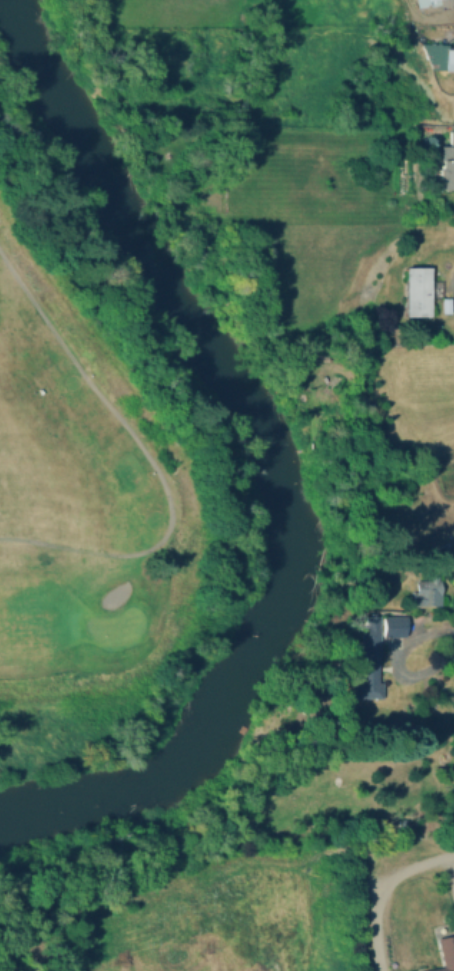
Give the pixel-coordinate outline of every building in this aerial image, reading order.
[(415,7),(414,0),(439,0),(440,3),(428,5),(428,9),(419,11),(418,9),(417,9),(417,7),(415,7)] [(443,47),(453,48),(453,59),(443,58),(443,47)] [(449,131),(453,131),(453,189),(440,189),(439,176),(437,174),(437,169),(439,166),(439,146),(449,146),(449,131)] [(432,298),(432,316),(405,316),(405,267),(431,267),(432,298)] [(451,301),(452,312),(443,312),(442,298),(451,298),(451,301)] [(443,570),(431,571),(431,563),(443,563),(443,570)] [(440,580),(442,609),(421,610),(421,604),(412,605),(411,581),(440,580)] [(379,624),(379,626),(395,625),(395,628),(395,643),(379,644),(379,658),(377,658),(378,682),(382,682),(382,698),(350,698),(350,683),(359,682),(359,670),(356,670),(356,648),(359,648),(359,625),(364,625),(364,614),(378,613),(379,624)] [(403,615),(379,615),(379,635),(403,635),(403,615)] [(437,939),(453,935),(453,970),(425,970),(444,967),(437,939)]
